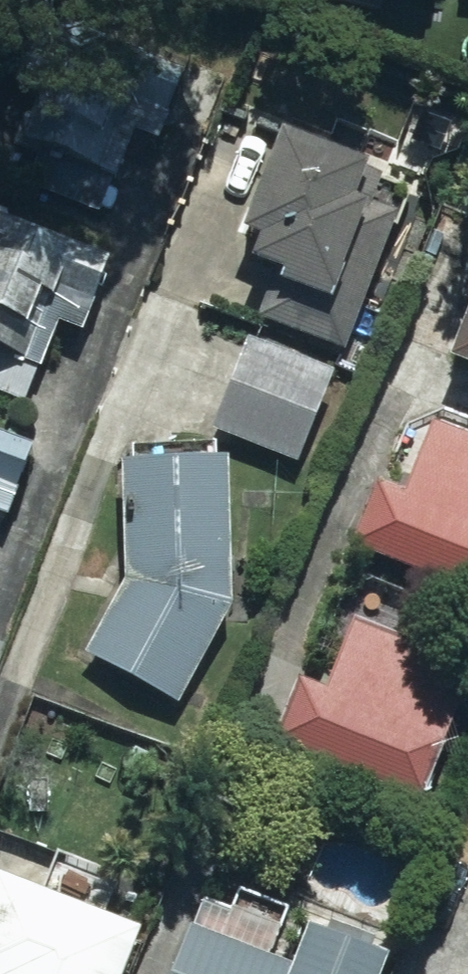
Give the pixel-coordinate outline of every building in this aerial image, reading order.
[(184,87),(69,32),(12,154),(26,161),(19,177),(99,215),(137,135),(156,144),(184,87)] [(368,182),(265,138),(237,206),(254,213),(234,261),(276,279),(258,321),(336,354),(391,225),(356,210),(368,182)] [(0,225),(0,397),(26,408),(57,335),(75,343),(106,270),(0,225)] [(435,376),(467,388),(467,285),(435,376)] [(334,374),(242,339),(205,438),(297,472),(334,374)] [(341,553),(467,602),(467,400),(462,398),(454,419),(446,416),(440,433),(421,425),(394,498),(366,488),(341,553)] [(0,445),(0,515),(4,517),(28,456),(0,445)] [(226,614),(216,464),(116,472),(117,578),(75,656),(175,709),(226,614)] [(458,663),(344,622),(316,700),(286,689),(264,752),(420,808),(456,708),(443,703),(458,663)] [(0,883),(0,973),(115,973),(128,940),(95,927),(111,884),(52,861),(38,898),(0,883)] [(188,894),(160,973),(375,973),(378,964),(367,960),(372,945),(331,931),(327,944),(292,932),(278,970),(261,964),(280,910),(232,893),(227,908),(188,894)]
